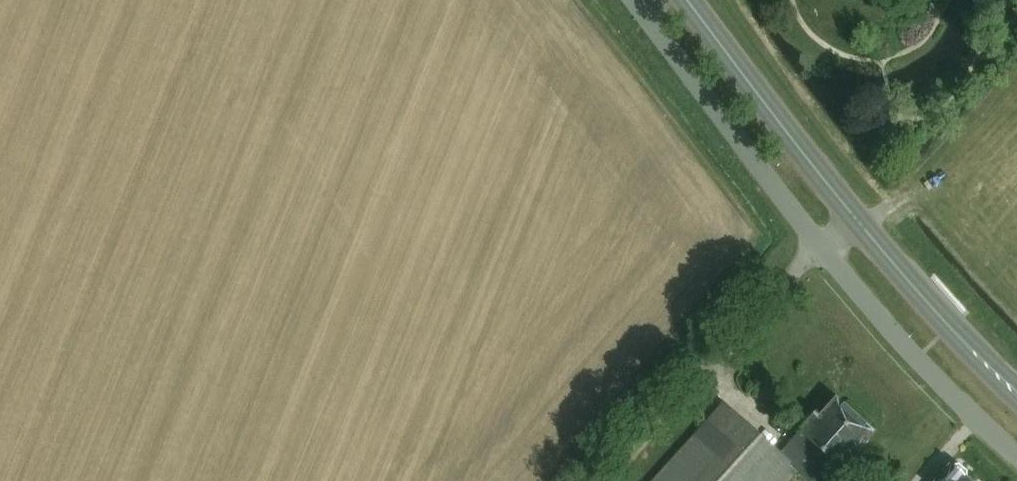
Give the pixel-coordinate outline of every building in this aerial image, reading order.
[(875,430),(838,397),(820,417),(815,413),(780,452),(723,401),(651,480),(788,480),(799,469),(813,480),(827,480),(841,465),(847,470),(861,453),(858,450),(875,430)] [(966,477),(967,470),(959,462),(951,465),(949,463),(933,480),(971,480),(966,477)]
